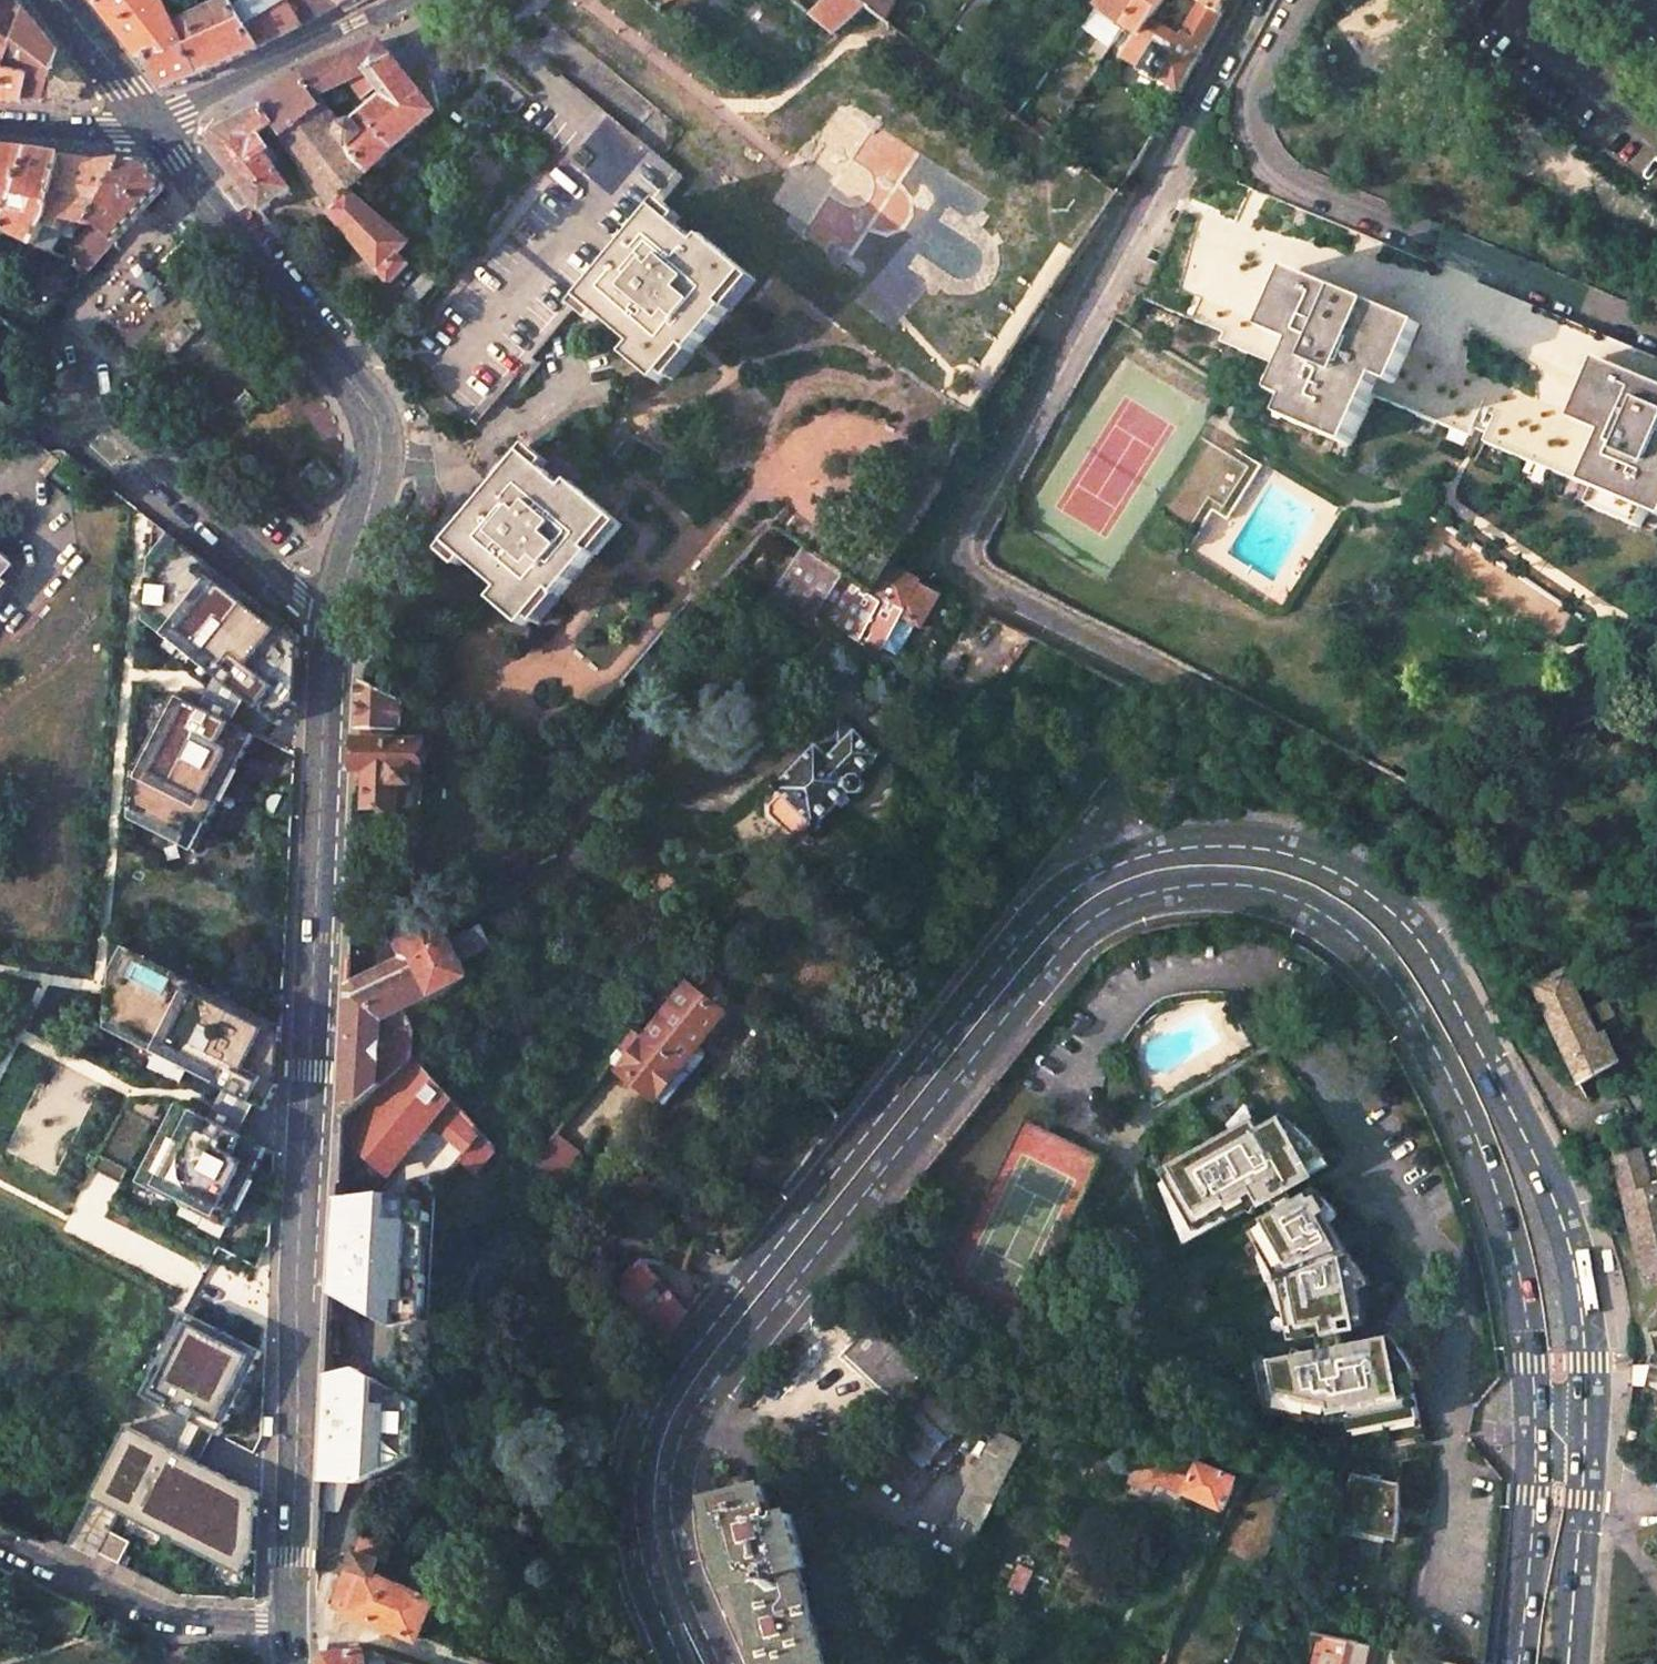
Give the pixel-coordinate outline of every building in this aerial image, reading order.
[(23,8),(16,0),(0,0),(0,98),(23,98),(30,75),(4,66),(23,8)] [(160,86),(199,70),(174,22),(164,0),(105,0),(97,5),(135,52),(158,80),(160,86)] [(229,0),(213,0),(215,3),(174,22),(199,70),(257,43),(229,0)] [(257,43),(339,0),(229,0),(257,43)] [(820,0),(796,0),(832,30),(863,3),(858,0),(825,0),(823,2),(820,0)] [(863,3),(883,19),(892,0),(858,0),(863,3)] [(1136,0),(1096,0),(1095,2),(1123,18),(1136,0)] [(1122,53),(1175,89),(1219,11),(1203,0),(1199,0),(1179,35),(1149,16),(1139,30),(1122,53)] [(1149,16),(1160,0),(1136,0),(1123,18),(1139,30),(1149,16)] [(1219,11),(1226,0),(1203,0),(1219,11)] [(23,98),(42,98),(43,95),(58,51),(48,39),(23,8),(4,66),(30,75),(23,98)] [(348,79),(368,71),(390,55),(377,39),(297,72),(315,96),(348,79)] [(58,51),(43,95),(78,97),(84,83),(58,51)] [(369,107),(352,121),(364,130),(368,126),(390,147),(434,110),(390,55),(368,71),(384,94),(369,107)] [(384,94),(368,71),(348,79),(369,107),(384,94)] [(280,134),(321,106),(315,96),(297,72),(255,98),(260,105),(272,123),(280,134)] [(272,123),(260,105),(214,130),(211,147),(261,210),(289,189),(289,184),(254,136),(272,123)] [(331,205),(348,189),(367,171),(336,129),(321,106),(280,134),(312,178),(331,205)] [(579,297),(655,206),(681,175),(655,153),(607,113),(562,167),(402,359),(440,390),(477,421),(579,297)] [(339,122),(336,129),(367,171),(390,147),(368,126),(364,130),(352,121),(349,119),(339,122)] [(1068,146),(1063,153),(1071,160),(1077,152),(1068,146)] [(30,150),(7,147),(0,147),(0,228),(3,229),(30,150)] [(50,216),(63,155),(49,153),(30,150),(3,229),(35,245),(50,216)] [(94,219),(121,159),(100,161),(84,158),(63,155),(50,216),(35,245),(53,253),(64,231),(64,218),(92,221),(94,219)] [(121,159),(94,219),(115,240),(140,213),(165,186),(146,161),(121,159)] [(378,269),(389,281),(409,260),(396,250),(405,242),(411,231),(406,224),(388,217),(385,221),(348,189),(331,205),(382,265),(378,269)] [(698,241),(655,206),(579,297),(608,320),(636,344),(627,354),(658,379),(687,344),(693,349),(728,307),(723,303),(749,272),(704,234),(698,241)] [(94,219),(92,221),(65,259),(82,274),(98,258),(115,240),(94,219)] [(428,263),(401,292),(414,303),(440,275),(428,263)] [(0,268),(0,292),(11,272),(0,268)] [(1593,358),(1569,415),(1601,428),(1598,434),(1405,353),(1417,324),(1287,270),(1263,327),(1178,291),(1150,279),(1142,296),(1222,330),(1219,339),(1252,353),(1283,366),(1273,390),(1289,396),(1282,414),(1350,442),(1371,392),(1468,432),(1482,397),(1496,403),(1481,438),(1580,479),(1595,486),(1588,503),(1639,524),(1646,508),(1656,513),(1656,385),(1593,358)] [(1215,436),(1164,519),(1194,538),(1211,510),(1226,519),(1260,465),(1215,436)] [(479,499),(444,539),(500,587),(493,595),(523,622),(551,589),(557,594),(593,551),(589,546),(614,517),(569,479),(563,486),(521,449),(479,499)] [(215,568),(154,520),(145,619),(219,679),(203,709),(177,696),(142,768),(137,814),(200,843),(254,734),(234,725),(247,700),(296,739),(300,636),(247,594),(241,600),(211,575),(215,568)] [(803,545),(768,596),(805,622),(836,642),(840,642),(856,621),(863,625),(875,602),(894,611),(898,602),(919,611),(932,585),(892,564),(870,591),(803,545)] [(836,642),(805,622),(789,643),(816,666),(836,642)] [(363,680),(359,687),(358,712),(357,729),(360,729),(359,740),(357,740),(356,754),(355,768),(368,769),(366,807),(395,808),(396,786),(410,787),(410,774),(423,774),(423,743),(393,742),(394,730),(399,731),(401,698),(363,680)] [(955,702),(951,702),(948,704),(947,708),(946,711),(948,715),(951,718),(956,718),(959,717),(961,715),(963,712),(963,708),(961,705),(958,703),(955,702)] [(853,731),(838,716),(812,743),(814,744),(775,785),(781,790),(768,803),(769,812),(788,831),(798,831),(808,819),(811,820),(809,825),(814,828),(819,826),(820,822),(818,821),(849,788),(851,791),(858,790),(862,786),(863,778),(858,774),(878,753),(854,729),(853,731)] [(374,907),(358,910),(363,933),(379,930),(374,907)] [(437,914),(391,936),(402,958),(347,984),(346,993),(449,941),(437,914)] [(668,924),(652,917),(644,934),(655,949),(668,924)] [(449,941),(346,993),(344,1061),(341,1115),(346,1115),(411,1055),(413,1034),(461,1010),(449,986),(467,977),(459,961),(489,946),(479,926),(449,941)] [(141,1181),(226,1224),(268,1146),(241,1133),(255,1103),(267,1107),(279,1082),(283,1025),(126,946),(113,967),(121,971),(109,995),(106,1028),(229,1091),(218,1108),(211,1118),(179,1103),(141,1181)] [(693,955),(685,962),(704,979),(695,991),(674,975),(652,1003),(664,1012),(645,1037),(634,1028),(614,1062),(665,1103),(706,1053),(695,1043),(730,999),(693,955)] [(1565,971),(1534,986),(1581,1087),(1618,1063),(1606,1035),(1598,1038),(1565,971)] [(346,1115),(341,1115),(341,1133),(352,1143),(351,1144),(385,1172),(427,1121),(447,1096),(411,1055),(346,1115)] [(495,1149),(447,1096),(427,1121),(467,1153),(461,1160),(475,1172),(495,1149)] [(152,1119),(124,1104),(93,1167),(107,1173),(122,1180),(152,1119)] [(1017,1334),(1029,1310),(1072,1224),(1104,1158),(1022,1118),(986,1191),(948,1270),(936,1295),(1017,1334)] [(1255,1120),(1161,1172),(1193,1230),(1226,1211),(1237,1217),(1265,1202),(1273,1215),(1249,1229),(1264,1257),(1271,1254),(1272,1254),(1292,1309),(1283,1312),(1290,1344),(1318,1338),(1321,1353),(1281,1361),(1258,1365),(1260,1374),(1241,1384),(1242,1387),(1245,1390),(1247,1393),(1251,1396),(1259,1402),(1261,1403),(1266,1405),(1279,1402),(1280,1409),(1330,1418),(1343,1421),(1351,1419),(1417,1407),(1413,1385),(1411,1377),(1416,1372),(1414,1367),(1404,1352),(1399,1347),(1397,1342),(1391,1336),(1347,1347),(1344,1335),(1359,1332),(1359,1328),(1368,1326),(1361,1293),(1373,1285),(1368,1276),(1367,1275),(1361,1264),(1360,1264),(1356,1258),(1351,1253),(1348,1255),(1322,1213),(1331,1206),(1316,1192),(1295,1204),(1288,1191),(1309,1179),(1304,1170),(1326,1160),(1311,1142),(1298,1130),(1282,1118),(1260,1130),(1255,1120)] [(1611,1139),(1648,1285),(1656,1283),(1656,1135),(1648,1125),(1611,1139)] [(379,1194),(337,1197),(332,1292),(393,1328),(422,1318),(426,1211),(420,1197),(379,1194)] [(684,1310),(641,1259),(613,1283),(662,1338),(684,1310)] [(264,1351),(185,1311),(142,1395),(201,1426),(186,1456),(127,1426),(89,1496),(243,1575),(256,1553),(259,1494),(197,1461),(212,1433),(220,1436),(264,1351)] [(862,1336),(843,1356),(896,1406),(904,1397),(926,1374),(873,1324),(862,1336)] [(359,1365),(327,1373),(322,1479),(361,1482),(419,1454),(422,1400),(359,1365)] [(926,1374),(904,1397),(948,1438),(970,1415),(926,1374)] [(878,1426),(857,1449),(913,1500),(934,1477),(878,1426)] [(995,1434),(933,1555),(961,1571),(1023,1447),(995,1434)] [(1168,1455),(1156,1480),(1224,1511),(1238,1479),(1211,1468),(1199,1463),(1168,1455)] [(1355,1537),(1385,1544),(1386,1540),(1392,1514),(1391,1513),(1397,1485),(1375,1480),(1367,1478),(1353,1475),(1344,1519),(1358,1522),(1355,1537)] [(831,1478),(810,1501),(892,1576),(913,1553),(831,1478)] [(1399,1485),(1397,1485),(1391,1513),(1392,1514),(1386,1540),(1396,1543),(1399,1517),(1399,1512),(1399,1500),(1399,1485)] [(761,1663),(832,1663),(829,1652),(835,1650),(830,1630),(812,1562),(805,1564),(792,1514),(774,1519),(766,1487),(712,1500),(718,1523),(721,1534),(715,1535),(710,1544),(712,1554),(722,1551),(731,1586),(740,1583),(751,1624),(743,1626),(750,1654),(758,1652),(761,1663)] [(131,1540),(110,1528),(99,1550),(121,1561),(131,1540)] [(363,1532),(335,1608),(416,1641),(418,1637),(422,1630),(435,1601),(383,1578),(384,1575),(381,1567),(377,1565),(378,1561),(371,1558),(379,1538),(363,1532)] [(1315,1663),(1451,1663),(1393,1652),(1320,1636),(1315,1663)] [(365,1651),(324,1654),(322,1663),(367,1663),(365,1651)]
